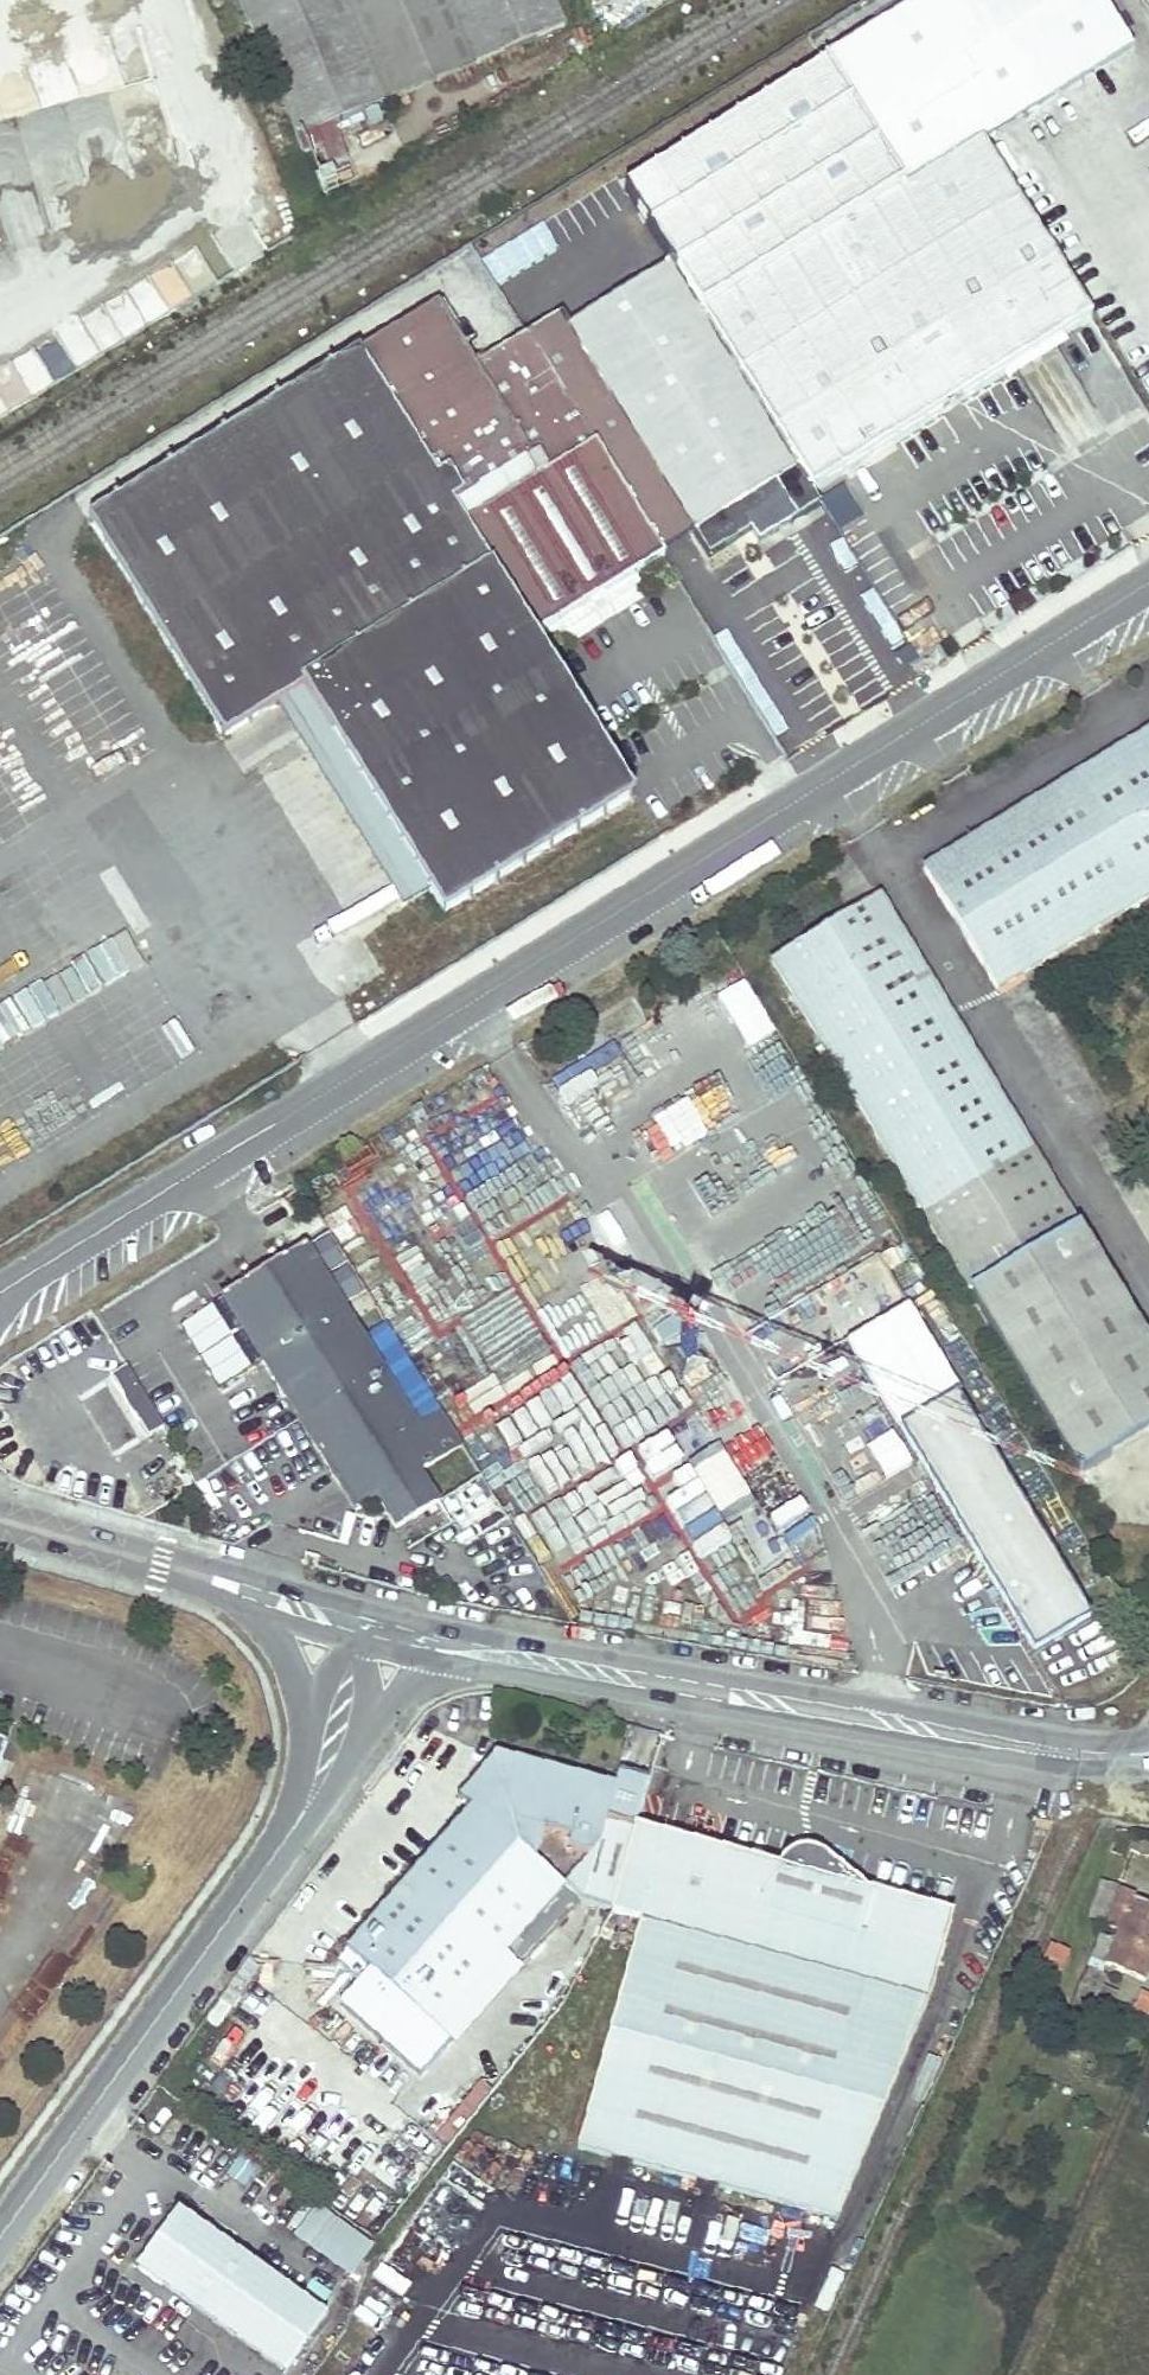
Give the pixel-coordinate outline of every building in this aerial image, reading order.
[(663,558),(660,554),(694,533),(709,558),(751,532),(759,544),(822,506),(814,492),(1089,321),(981,146),(1130,53),(1097,0),(931,0),(520,253),(535,279),(539,276),(558,307),(602,380),(590,387),(546,314),(523,329),(525,334),(471,368),(435,309),(357,357),(354,354),(87,522),(223,741),(303,692),(442,916),(630,800),(532,639),(663,558)] [(302,156),(319,148),(313,133),(563,28),(551,0),(237,0),(302,156)] [(602,380),(558,307),(546,314),(590,387),(602,380)] [(840,531),(855,523),(841,497),(826,505),(840,531)] [(923,869),(996,991),(1147,899),(1148,902),(1148,731),(923,869)] [(876,897),(771,961),(1078,1475),(1148,1433),(1148,1351),(876,897)] [(756,1054),(739,1028),(723,1002),(698,1018),(699,1021),(637,1059),(664,1104),(672,1100),(732,1064),(734,1067),(750,1058),(756,1054)] [(732,1064),(672,1100),(686,1122),(761,1077),(750,1058),(734,1067),(732,1064)] [(373,1141),(322,1171),(331,1186),(382,1155),(373,1141)] [(303,1247),(262,1272),(221,1298),(237,1323),(298,1420),(354,1510),(362,1506),(375,1498),(385,1516),(393,1528),(435,1501),(417,1471),(436,1460),(303,1247)] [(845,1342),(1032,1652),(1090,1617),(956,1397),(961,1394),(907,1304),(845,1342)] [(83,1390),(120,1451),(164,1425),(127,1364),(83,1390)] [(713,1517),(749,1502),(727,1449),(662,1476),(682,1523),(711,1511),(713,1517)] [(385,1516),(375,1498),(362,1506),(373,1523),(385,1516)] [(596,1849),(604,1818),(613,1789),(495,1757),(460,1798),(472,1809),(373,1922),(478,2015),(520,1969),(503,1954),(596,1849)] [(610,1910),(633,1825),(604,1818),(596,1849),(581,1902),(610,1910)] [(610,1910),(637,1918),(574,2149),(835,2220),(927,1998),(951,1912),(822,1877),(763,1861),(633,1825),(610,1910)] [(763,1861),(822,1877),(828,1851),(770,1836),(763,1861)] [(1103,1966),(1141,1981),(1148,1962),(1148,1905),(1132,1899),(1134,1894),(1117,1888),(1114,1895),(1103,1922),(1117,1928),(1112,1940),(1098,1934),(1087,1960),(1103,1966)] [(1102,1889),(1091,1917),(1103,1922),(1114,1895),(1102,1889)] [(564,1890),(515,1945),(522,1951),(571,1897),(564,1890)] [(1100,1975),(1103,1966),(1087,1960),(1084,1968),(1100,1975)] [(1105,1977),(1102,1976),(1100,1975),(1084,1968),(1064,2016),(1086,2025),(1105,1977)] [(1148,2014),(1148,1987),(1140,1984),(1126,2019),(1144,2027),(1148,2014)] [(315,2204),(292,2236),(352,2278),(375,2245),(315,2204)] [(324,2315),(175,2209),(133,2268),(283,2374),(324,2315)]
